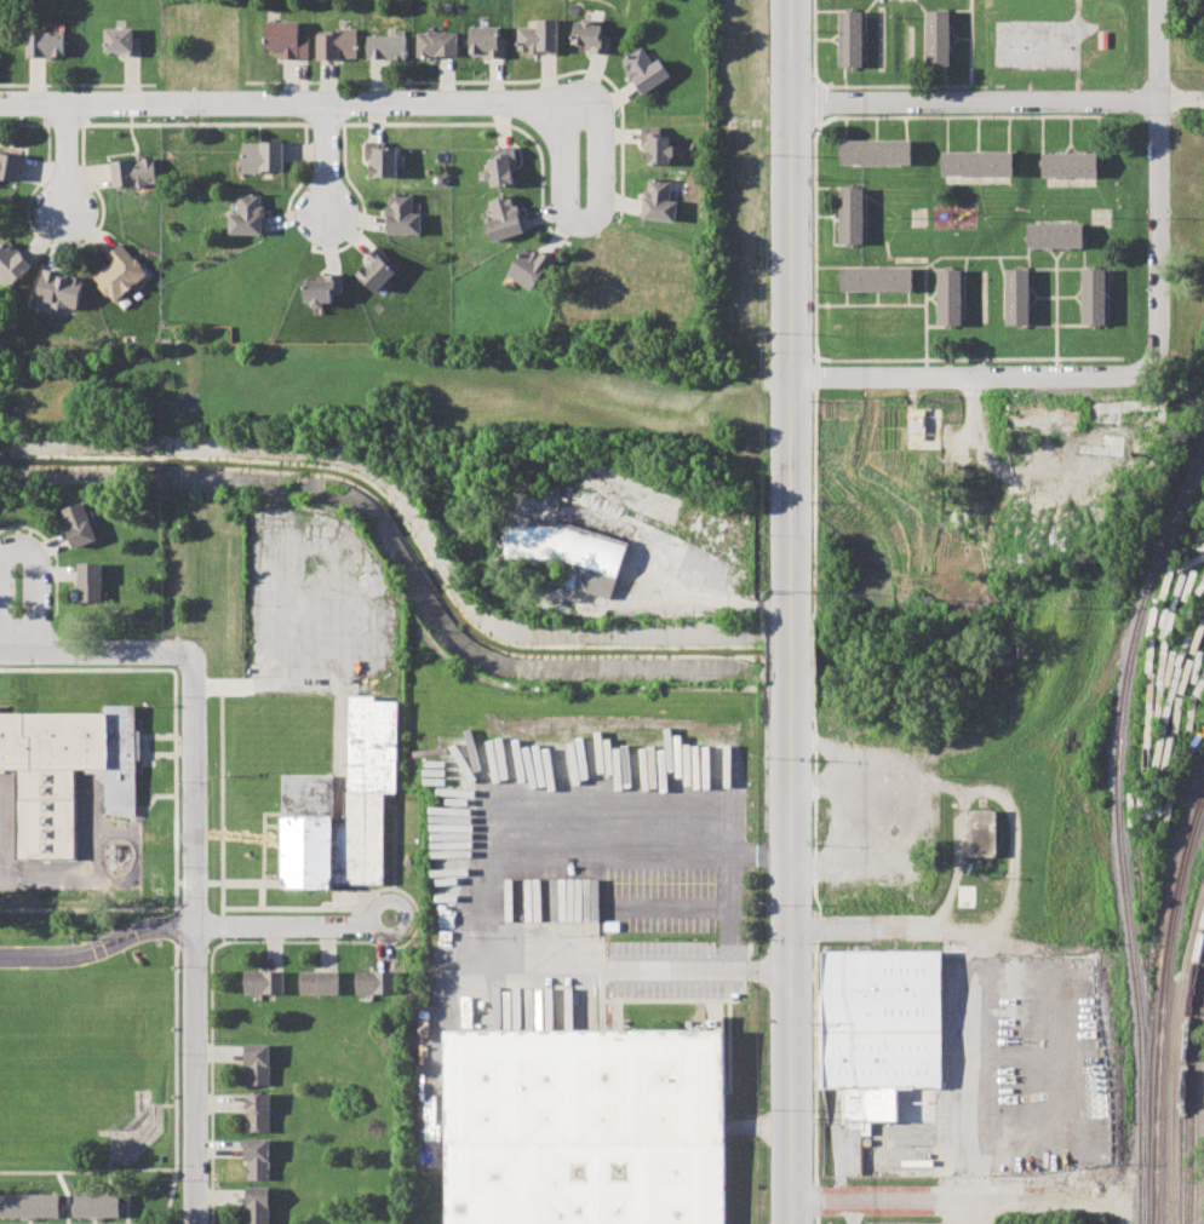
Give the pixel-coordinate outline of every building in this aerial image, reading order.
[(925,8),(950,8),(951,67),(927,68),(925,8)] [(837,12),(861,12),(862,65),(838,65),(837,12)] [(556,19),(535,19),(535,27),(516,27),(516,52),(556,52),(556,19)] [(601,22),(574,19),(571,47),(607,51),(609,35),(600,34),(601,22)] [(308,57),(308,35),(298,35),(298,21),(264,21),(264,52),(277,52),(277,58),(308,57)] [(497,25),(469,27),(469,57),(503,57),(503,38),(497,38),(497,25)] [(132,28),(104,28),(104,54),(139,53),(139,36),(133,36),(132,28)] [(355,30),(315,30),(316,58),(355,58),(355,30)] [(455,31),(415,30),(415,56),(455,56),(455,31)] [(63,31),(25,33),(25,57),(64,56),(63,31)] [(406,59),(405,34),(366,35),(367,59),(406,59)] [(649,62),(642,47),(620,58),(637,93),(670,77),(659,57),(649,62)] [(642,163),(670,163),(670,136),(658,136),(659,126),(643,126),(642,163)] [(841,163),(911,163),(911,139),(907,139),(877,139),(845,139),(841,139),(841,163)] [(241,142),(242,171),(282,171),(282,142),(241,142)] [(396,177),(396,148),(379,148),(379,142),(365,142),(365,160),(369,160),(369,177),(396,177)] [(488,186),(512,184),(511,166),(516,165),(514,146),(494,148),(495,157),(486,159),(488,186)] [(942,176),(942,151),(947,151),(977,151),(1009,150),(1013,150),(1013,174),(977,174),(942,176)] [(1097,165),(1097,176),(1093,176),(1042,176),(1043,151),(1066,151),(1077,151),(1097,151),(1097,159),(1100,159),(1100,165),(1097,165)] [(17,183),(22,156),(0,152),(0,179),(17,183)] [(111,186),(155,184),(154,159),(110,160),(111,186)] [(671,180),(644,178),(641,218),(675,222),(676,200),(669,200),(671,180)] [(862,242),(839,242),(839,188),(862,188),(862,192),(862,242)] [(228,234),(262,234),(262,194),(236,192),(236,213),(229,213),(228,234)] [(412,192),(385,192),(385,232),(420,234),(420,213),(411,213),(412,192)] [(522,234),(512,194),(488,200),(493,220),(487,222),(491,241),(522,234)] [(1083,234),(1083,225),(1082,223),(1028,223),(1028,235),(1025,235),(1025,240),(1027,240),(1028,240),(1028,247),(1048,247),(1063,247),(1083,247),(1083,240),(1084,240),(1085,240),(1085,234),(1083,234)] [(33,265),(11,241),(0,251),(0,274),(11,286),(33,265)] [(92,277),(114,301),(147,271),(119,242),(105,255),(110,260),(92,277)] [(532,291),(552,258),(537,248),(533,254),(522,247),(505,275),(532,291)] [(373,292),(396,271),(375,249),(354,270),(373,292)] [(945,265),(950,265),(950,269),(961,269),(961,323),(951,323),(951,328),(946,328),(946,326),(946,323),(936,324),(935,303),(935,291),(935,270),(945,269),(945,268),(945,265)] [(1017,327),(1017,323),(1005,323),(1005,272),(1005,269),(1017,269),(1017,265),(1022,265),(1022,268),(1022,269),(1028,269),(1028,289),(1028,303),(1028,323),(1022,323),(1022,324),(1022,327),(1017,327)] [(1089,269),(1082,269),(1082,288),(1083,303),(1083,323),(1090,323),(1090,324),(1090,327),(1095,327),(1095,323),(1106,323),(1106,269),(1103,269),(1095,269),(1095,265),(1089,265),(1089,268),(1089,269)] [(841,292),(845,292),(877,292),(907,292),(911,292),(911,268),(878,268),(841,268),(841,292)] [(84,277),(44,269),(36,303),(65,309),(67,306),(76,309),(84,277)] [(342,274),(325,274),(325,280),(305,280),(305,304),(332,304),(332,293),(342,293),(342,274)] [(882,449),(941,448),(941,408),(882,408),(882,449)] [(62,508),(76,550),(99,541),(85,500),(62,508)] [(508,525),(561,525),(575,530),(579,519),(631,536),(618,576),(557,557),(506,556),(508,525)] [(78,563),(103,563),(103,603),(79,603),(78,563)] [(283,887),(283,774),(337,774),(336,821),(345,821),(345,791),(350,791),(351,695),(374,695),(374,701),(399,701),(397,792),(383,792),(383,883),(333,883),(333,887),(283,887)] [(5,772),(0,772),(0,706),(1,706),(1,712),(104,712),(104,705),(136,705),(136,718),(142,718),(142,771),(136,771),(136,816),(105,812),(104,777),(96,777),(96,772),(85,772),(85,769),(5,768),(5,772)] [(968,810),(997,810),(998,855),(968,855),(968,810)] [(598,919),(600,879),(573,879),(573,900),(577,900),(577,919),(595,919),(598,919)] [(824,950),(945,949),(945,1086),(935,1086),(935,1119),(843,1120),(843,1086),(825,1086),(824,950)] [(245,971),(285,970),(286,993),(245,994),(245,971)] [(299,970),(338,970),(339,993),(300,993),(299,970)] [(355,971),(396,971),(396,993),(356,993),(355,971)] [(726,1030),(726,1223),(443,1223),(443,1030),(726,1030)] [(245,1044),(271,1044),(271,1085),(248,1085),(248,1065),(245,1065),(245,1044)] [(246,1093),(271,1093),(271,1131),(246,1131),(246,1093)] [(243,1139),(270,1138),(270,1178),(248,1179),(248,1160),(245,1161),(243,1139)] [(270,1188),(270,1223),(246,1223),(246,1188),(270,1188)] [(0,1194),(61,1193),(61,1203),(64,1203),(65,1217),(0,1217),(0,1194)] [(76,1193),(120,1193),(120,1203),(124,1203),(124,1216),(76,1216),(76,1193)]
